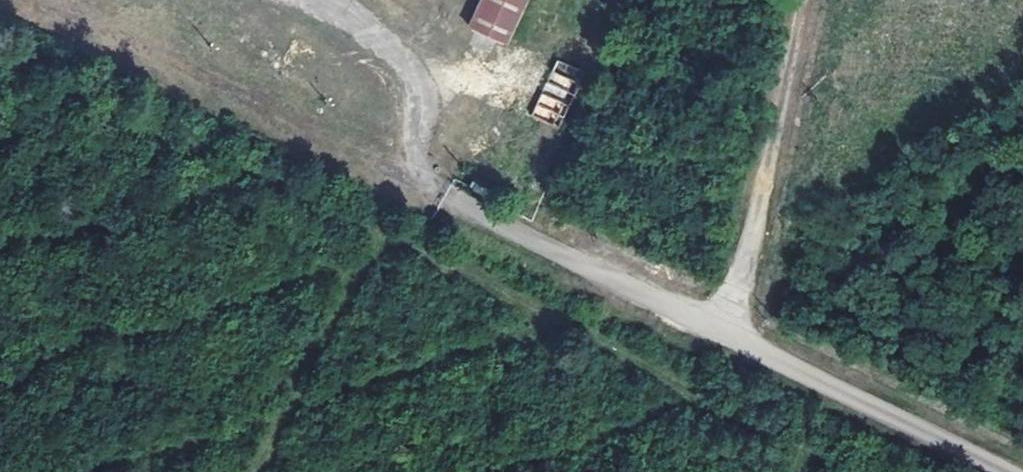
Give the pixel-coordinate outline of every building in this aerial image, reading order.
[(465,21),(506,41),(525,0),(475,0),(465,21)] [(558,125),(582,71),(557,59),(532,113),(558,125)]
